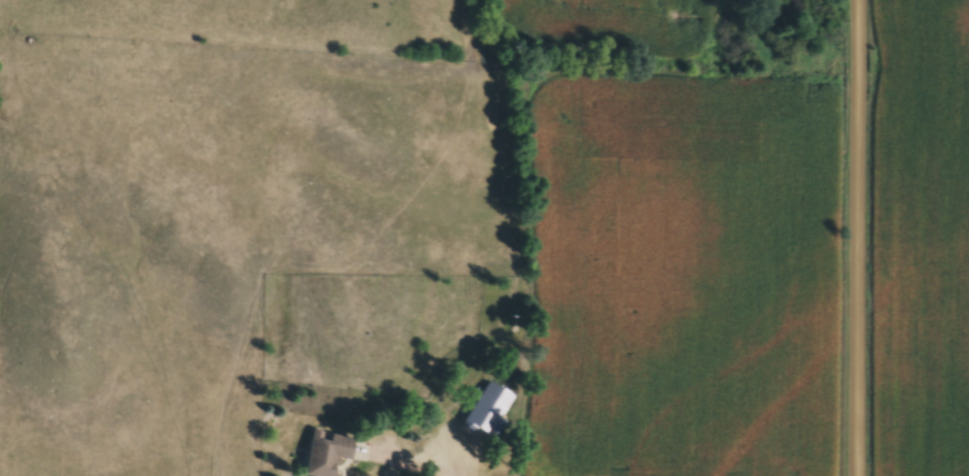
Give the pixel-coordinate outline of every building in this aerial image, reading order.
[(338,459),(354,461),(357,437),(313,431),(307,475),(336,475),(338,459)]
